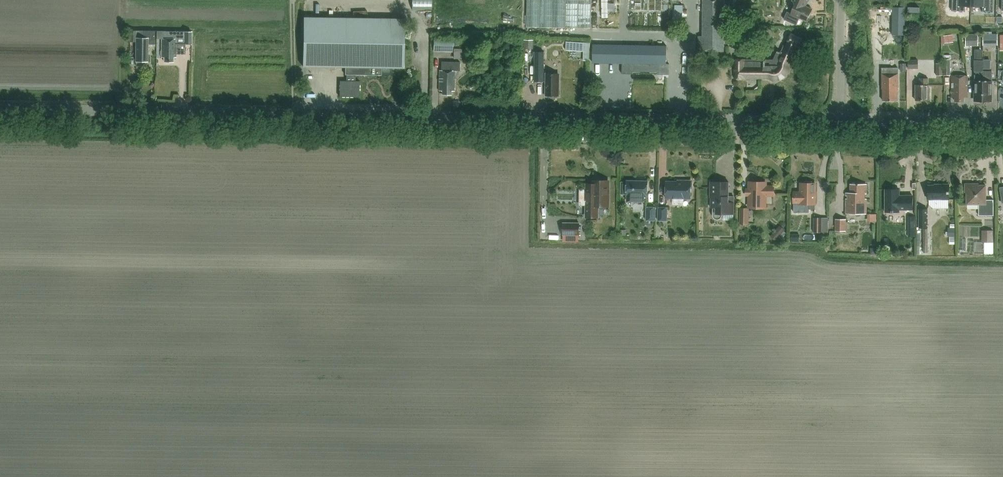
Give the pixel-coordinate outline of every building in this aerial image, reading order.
[(592,29),(592,0),(528,0),(528,28),(592,29)] [(703,36),(725,36),(725,0),(704,0),(703,36)] [(809,0),(793,0),(797,2),(792,14),(788,12),(784,19),(797,25),(800,18),(807,22),(813,9),(806,6),(809,0)] [(952,10),(966,11),(966,6),(971,6),(972,0),(952,0),(952,10)] [(971,6),(983,6),(983,12),(991,12),(991,0),(972,0),(971,6)] [(304,18),(303,67),(346,67),(346,75),(346,81),(340,81),(340,97),(360,97),(360,81),(356,81),(356,75),(381,75),(381,68),(404,68),(405,19),(304,18)] [(726,27),(726,44),(740,44),(741,27),(726,27)] [(148,39),(155,40),(155,31),(131,30),(131,42),(137,42),(136,62),(147,62),(148,39)] [(157,31),(157,39),(162,39),(163,58),(165,58),(165,62),(173,62),(173,57),(177,57),(177,45),(185,45),(185,44),(192,44),(192,31),(157,31)] [(942,43),(954,42),(953,35),(945,36),(945,34),(942,35),(942,43)] [(799,47),(802,40),(791,35),(788,42),(788,43),(786,47),(784,46),(781,52),(779,51),(774,60),(736,60),(736,78),(744,78),(744,77),(776,77),(777,77),(779,77),(780,76),(781,76),(782,75),(783,75),(784,74),(785,73),(786,72),(787,71),(787,70),(788,69),(788,68),(798,47),(799,47)] [(976,45),(976,35),(964,35),(964,45),(976,45)] [(981,46),(997,46),(997,35),(981,36),(981,46)] [(699,36),(699,51),(724,51),(725,36),(703,36),(699,36)] [(433,38),(433,52),(452,53),(452,38),(433,38)] [(534,49),(534,40),(525,40),(525,49),(534,49)] [(584,42),(567,41),(566,50),(584,51),(584,42)] [(594,45),(593,63),(623,63),(623,74),(634,74),(634,72),(658,73),(658,75),(670,75),(670,64),(667,64),(668,47),(594,45)] [(453,59),(461,59),(461,49),(453,49),(453,59)] [(545,82),(545,52),(536,51),(536,81),(545,82)] [(907,61),(907,69),(917,69),(917,60),(907,61)] [(983,101),(983,71),(983,60),(975,60),(975,71),(975,93),(976,94),(975,101),(983,101)] [(440,70),(440,91),(443,91),(443,95),(451,95),(451,91),(454,91),(455,71),(460,71),(460,62),(442,61),(441,70),(440,70)] [(882,68),(882,89),(883,89),(883,99),(883,101),(899,101),(899,99),(899,88),(899,68),(882,68)] [(983,71),(983,101),(990,101),(991,94),(992,93),(992,71),(983,71)] [(559,96),(559,74),(547,74),(546,96),(559,96)] [(466,81),(470,88),(478,83),(474,76),(466,81)] [(968,76),(952,76),(952,97),(955,97),(955,101),(964,101),(964,97),(968,97),(968,76)] [(920,85),(916,85),(916,101),(929,101),(929,96),(928,78),(920,78),(920,85)] [(588,207),(588,217),(597,217),(597,205),(608,205),(608,188),(609,187),(609,184),(608,183),(608,181),(594,180),(594,184),(588,184),(588,191),(582,191),(581,207),(588,207)] [(666,181),(666,199),(691,199),(691,187),(693,186),(693,183),(690,180),(687,180),(686,182),(666,181)] [(764,181),(763,180),(761,180),(759,180),(758,182),(757,183),(750,183),(750,188),(749,196),(749,207),(766,207),(766,195),(774,196),(774,187),(766,187),(766,183),(764,183),(764,182),(764,181)] [(648,181),(627,181),(627,182),(622,182),(621,194),(627,194),(627,196),(628,196),(627,201),(648,202),(648,181)] [(711,182),(710,198),(711,198),(711,208),(713,208),(713,215),(714,217),(715,219),(718,220),(720,219),(722,218),(723,215),(723,221),(734,222),(734,203),(734,196),(729,196),(729,182),(711,182)] [(794,193),(794,203),(801,203),(801,204),(810,204),(810,209),(815,209),(815,184),(802,183),(801,193),(794,193)] [(867,184),(851,184),(851,193),(846,193),(846,214),(866,214),(867,184)] [(948,199),(949,199),(949,184),(939,185),(928,185),(928,200),(930,200),(930,205),(934,208),(948,208),(948,199)] [(994,216),(994,200),(986,200),(986,185),(976,185),(976,184),(965,184),(965,192),(967,192),(967,204),(979,204),(979,216),(994,216)] [(913,210),(913,196),(899,196),(899,189),(885,189),(885,212),(900,212),(900,210),(913,210)] [(656,221),(656,207),(647,207),(646,221),(656,221)] [(667,221),(668,207),(658,207),(658,221),(667,221)] [(739,208),(739,225),(748,225),(748,209),(739,208)] [(928,229),(928,210),(919,209),(919,228),(928,229)] [(868,222),(877,222),(877,214),(868,214),(868,222)] [(827,218),(812,218),(812,233),(827,233),(827,218)] [(835,231),(846,231),(846,220),(835,220),(835,231)] [(577,235),(579,235),(580,235),(580,222),(563,222),(563,235),(564,235),(577,235)] [(946,232),(946,236),(949,236),(949,237),(950,237),(951,240),(950,240),(950,244),(955,244),(955,224),(950,224),(950,228),(948,228),(949,232),(946,232)] [(780,225),(771,236),(777,240),(786,230),(780,225)] [(994,243),(994,231),(982,230),(982,243),(985,243),(994,243)] [(994,254),(994,243),(985,243),(985,254),(994,254)]
